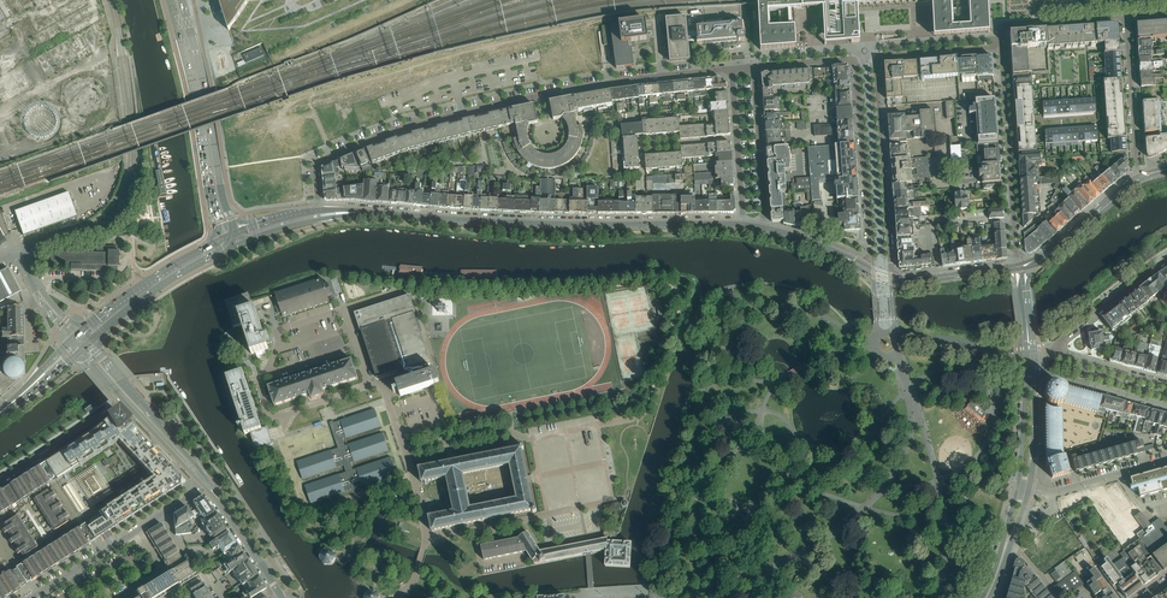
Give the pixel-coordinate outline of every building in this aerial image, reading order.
[(229,31),(231,27),(238,27),(249,34),(250,31),(257,45),(263,42),(266,50),(267,53),(269,56),(272,55),(269,49),(295,38),(297,44),(300,42),(298,37),(330,23),(332,28),(335,27),(333,22),(364,7),(367,13),(370,12),(367,6),(381,0),(219,0),(229,31)] [(758,3),(758,10),(760,50),(796,47),(824,45),(826,45),(851,43),(860,42),(880,41),(905,39),(906,39),(932,36),(933,36),(989,32),(987,0),(758,0),(758,3)] [(746,34),(745,23),(745,22),(738,22),(687,27),(686,17),(666,19),(670,62),(690,60),(688,41),(696,41),(697,44),(699,44),(703,43),(703,44),(739,40),(739,41),(745,41),(745,34),(746,34)] [(613,45),(616,68),(634,66),(631,42),(648,40),(645,20),(610,25),(601,26),(602,31),(604,46),(613,45)] [(1140,22),(1140,23),(1141,22),(1141,24),(1136,24),(1137,38),(1139,38),(1139,40),(1155,38),(1156,38),(1166,37),(1166,20),(1140,22)] [(1119,48),(1118,43),(1117,25),(1095,26),(1096,44),(1104,44),(1104,49),(1104,53),(1119,51),(1119,48)] [(1096,44),(1095,26),(1070,28),(1072,46),(1096,44)] [(217,28),(212,32),(215,37),(221,32),(217,28)] [(1072,46),(1070,28),(1045,30),(1047,46),(1047,48),(1072,46)] [(1028,75),(1026,47),(1047,46),(1045,30),(1011,32),(1010,32),(1010,34),(1013,77),(1028,75)] [(1152,46),(1152,43),(1155,42),(1155,38),(1139,40),(1137,40),(1138,46),(1138,48),(1151,47),(1152,46)] [(1163,52),(1163,50),(1153,51),(1153,48),(1151,48),(1151,47),(1138,48),(1138,51),(1139,56),(1154,55),(1166,55),(1166,51),(1163,52)] [(260,48),(243,55),(247,63),(264,56),(260,48)] [(1119,51),(1104,53),(1105,66),(1120,65),(1119,51)] [(1166,62),(1165,58),(1162,58),(1154,59),(1154,55),(1139,56),(1139,57),(1138,57),(1139,64),(1166,62)] [(976,57),(975,57),(977,77),(977,81),(984,80),(986,80),(988,80),(992,80),(992,76),(993,76),(993,75),(992,59),(992,57),(992,56),(991,56),(990,56),(985,56),(982,56),(982,57),(976,57)] [(977,77),(975,57),(964,58),(962,58),(961,58),(960,59),(960,60),(960,62),(958,62),(956,62),(957,76),(957,77),(959,76),(961,76),(961,78),(977,77)] [(957,76),(956,62),(956,58),(954,58),(949,59),(947,59),(938,59),(921,61),(919,61),(920,77),(920,79),(939,77),(953,76),(955,76),(957,76)] [(902,93),(901,80),(912,79),(912,77),(920,77),(919,61),(907,62),(900,62),(891,63),(884,63),(884,70),(885,79),(885,85),(886,94),(886,99),(888,99),(887,100),(887,101),(887,102),(887,105),(892,105),(891,99),(895,99),(895,104),(901,104),(901,98),(902,98),(902,93)] [(1155,71),(1155,67),(1162,67),(1166,67),(1166,62),(1139,64),(1140,73),(1155,71)] [(848,74),(848,67),(846,66),(829,67),(830,76),(848,74)] [(830,76),(829,68),(813,69),(813,70),(814,76),(815,75),(816,77),(814,77),(818,77),(830,76)] [(773,97),(773,92),(773,91),(775,91),(775,90),(775,89),(781,89),(782,89),(782,90),(783,90),(787,90),(788,89),(788,88),(794,88),(795,89),(799,89),(800,88),(800,87),(811,86),(811,85),(813,85),(812,69),(805,70),(799,70),(793,71),(786,71),(780,72),(777,72),(774,73),(767,73),(762,74),(761,75),(762,87),(763,98),(773,97)] [(1163,78),(1163,74),(1155,75),(1155,71),(1140,73),(1140,80),(1163,78)] [(830,84),(849,83),(849,82),(848,74),(830,76),(830,84)] [(1031,75),(1028,75),(1013,77),(1013,86),(1031,85),(1032,85),(1031,75)] [(726,88),(726,82),(723,82),(723,79),(721,79),(721,78),(714,78),(714,79),(712,79),(713,89),(718,89),(719,91),(722,90),(721,89),(726,88)] [(1121,85),(1121,78),(1106,79),(1106,80),(1103,80),(1103,86),(1121,85)] [(1164,85),(1163,80),(1163,78),(1140,80),(1141,86),(1153,86),(1164,85)] [(688,94),(687,81),(680,82),(681,100),(685,100),(685,95),(688,94)] [(674,96),(672,82),(665,83),(667,102),(671,101),(671,96),(674,96)] [(681,100),(680,82),(672,82),(674,96),(677,95),(677,101),(681,100)] [(665,83),(659,84),(660,97),(660,100),(663,99),(664,102),(667,102),(665,83)] [(849,83),(830,84),(830,88),(832,87),(833,91),(835,91),(835,92),(850,90),(849,90),(849,83)] [(660,97),(659,84),(652,85),(654,103),(658,103),(657,98),(660,97)] [(646,99),(645,85),(637,86),(637,87),(639,98),(639,105),(643,105),(643,99),(646,99)] [(654,103),(652,85),(645,85),(646,99),(649,99),(650,104),(650,107),(647,107),(648,112),(655,112),(655,111),(654,108),(654,103)] [(1036,151),(1034,128),(1034,126),(1034,123),(1034,116),(1031,85),(1013,86),(1016,118),(1016,125),(1016,127),(1018,152),(1036,151)] [(1121,85),(1103,86),(1104,93),(1104,100),(1105,106),(1105,113),(1106,119),(1106,120),(1106,126),(1107,131),(1107,139),(1110,139),(1125,137),(1124,125),(1124,119),(1124,118),(1123,112),(1123,105),(1122,98),(1122,92),(1121,85)] [(639,98),(637,87),(637,86),(634,87),(626,88),(628,103),(627,103),(628,104),(632,103),(632,107),(636,106),(635,99),(639,98)] [(628,103),(626,88),(619,89),(621,111),(625,111),(624,103),(627,103),(628,103)] [(621,111),(619,89),(611,90),(613,105),(617,104),(618,112),(621,111)] [(613,105),(611,90),(604,91),(604,90),(600,90),(601,92),(595,93),(598,108),(613,105)] [(850,99),(850,94),(850,90),(835,92),(835,93),(824,94),(824,97),(830,97),(830,100),(832,100),(832,101),(850,99)] [(598,108),(595,93),(585,95),(584,93),(581,94),(581,95),(575,96),(578,112),(593,109),(598,108)] [(727,102),(727,93),(716,94),(717,103),(727,102)] [(576,126),(575,123),(579,122),(579,118),(578,116),(578,112),(575,96),(550,101),(551,107),(551,108),(551,109),(551,110),(551,111),(551,112),(552,113),(552,114),(553,120),(561,118),(561,120),(561,121),(562,123),(562,124),(562,126),(566,123),(567,124),(568,126),(568,128),(576,126)] [(780,110),(779,98),(763,99),(764,111),(780,110)] [(997,135),(995,101),(995,98),(975,100),(975,103),(975,106),(970,106),(970,109),(969,109),(969,114),(978,114),(980,143),(978,144),(980,144),(997,142),(997,135)] [(850,99),(832,101),(832,105),(831,105),(831,107),(836,107),(836,109),(851,107),(851,104),(850,104),(850,99)] [(1156,101),(1153,101),(1155,132),(1144,133),(1145,138),(1146,154),(1146,155),(1146,156),(1147,156),(1147,157),(1148,157),(1149,157),(1150,157),(1151,157),(1154,156),(1156,155),(1163,152),(1166,150),(1166,100),(1156,101)] [(955,118),(954,101),(945,102),(947,119),(955,118)] [(1159,132),(1156,101),(1142,102),(1144,133),(1159,132)] [(728,111),(727,102),(717,103),(708,104),(708,105),(707,105),(707,107),(708,107),(709,109),(702,110),(702,106),(698,106),(698,113),(712,112),(728,111)] [(315,114),(322,113),(320,105),(314,107),(315,114)] [(527,137),(527,135),(527,132),(527,131),(532,132),(531,130),(532,130),(531,129),(531,127),(531,126),(530,124),(538,123),(537,117),(537,116),(537,115),(537,114),(536,113),(536,112),(536,111),(535,110),(534,105),(508,110),(511,124),(514,135),(518,134),(518,138),(527,137)] [(851,110),(851,107),(836,109),(836,111),(836,114),(832,115),(832,123),(852,121),(851,113),(851,110)] [(511,124),(508,110),(478,117),(471,118),(474,133),(479,132),(481,131),(483,131),(511,124)] [(935,125),(934,110),(920,111),(920,112),(911,112),(912,117),(905,117),(904,115),(888,116),(889,128),(890,140),(891,143),(906,142),(906,139),(921,138),(921,139),(936,137),(935,125)] [(715,124),(709,124),(710,137),(713,136),(716,136),(717,136),(720,136),(728,135),(728,133),(729,132),(730,132),(729,127),(729,124),(729,121),(729,120),(728,117),(728,111),(712,112),(713,118),(714,118),(715,124)] [(780,122),(779,116),(792,115),(792,113),(793,113),(793,112),(783,112),(778,112),(778,113),(764,114),(765,123),(780,122)] [(807,117),(797,118),(797,126),(808,125),(807,117)] [(474,133),(471,118),(443,125),(447,140),(474,133)] [(679,126),(679,118),(660,119),(661,133),(667,133),(667,128),(673,128),(674,133),(679,132),(679,126)] [(661,133),(660,119),(642,121),(642,123),(643,135),(649,134),(649,130),(656,129),(656,134),(661,133)] [(853,133),(852,123),(852,121),(832,123),(832,124),(813,125),(814,136),(838,135),(838,134),(853,133)] [(789,123),(787,123),(782,123),(782,122),(780,122),(765,123),(766,132),(790,130),(789,123)] [(643,135),(642,123),(621,125),(622,137),(643,135)] [(710,137),(709,124),(701,125),(702,136),(704,136),(704,137),(710,137)] [(447,140),(443,125),(420,131),(424,146),(447,140)] [(790,139),(790,130),(766,132),(766,140),(790,139)] [(409,149),(424,146),(420,131),(405,135),(378,145),(384,158),(409,149)] [(583,133),(583,132),(583,131),(569,133),(569,134),(569,135),(569,136),(569,137),(582,139),(583,138),(583,136),(583,135),(583,133)] [(853,133),(838,134),(838,135),(838,142),(839,142),(839,144),(839,145),(853,144),(853,143),(854,143),(853,139),(853,133)] [(515,146),(528,141),(528,140),(528,139),(527,138),(527,137),(518,138),(514,139),(514,140),(514,143),(515,145),(515,146)] [(582,141),(582,139),(569,137),(569,138),(568,139),(568,140),(568,141),(581,146),(581,145),(582,143),(582,141)] [(639,161),(639,159),(639,156),(637,156),(637,151),(638,151),(638,145),(637,145),(636,140),(638,140),(637,137),(621,138),(623,162),(639,161)] [(1126,145),(1125,137),(1110,139),(1111,146),(1126,145)] [(791,147),(790,139),(766,140),(767,148),(767,149),(768,149),(784,147),(788,147),(791,147)] [(519,153),(530,145),(530,144),(529,143),(528,141),(515,146),(516,147),(517,149),(518,151),(519,153)] [(580,148),(581,146),(568,141),(567,142),(567,143),(566,144),(566,145),(577,153),(578,151),(579,150),(580,148)] [(714,143),(710,144),(711,154),(715,154),(731,153),(731,145),(730,145),(729,145),(729,142),(720,143),(717,143),(714,143)] [(998,142),(997,142),(980,144),(980,149),(977,149),(977,151),(980,151),(999,149),(998,142)] [(711,154),(710,144),(705,144),(705,145),(703,145),(703,157),(709,156),(709,154),(711,154)] [(855,166),(854,155),(853,144),(839,145),(815,147),(810,148),(808,148),(809,158),(810,170),(810,177),(810,181),(811,190),(812,193),(812,199),(812,200),(820,200),(820,193),(819,181),(835,179),(835,180),(856,178),(855,166)] [(909,158),(908,144),(890,146),(891,159),(909,158)] [(384,158),(378,145),(367,149),(372,163),(384,158)] [(523,158),(533,148),(532,148),(532,147),(531,146),(530,145),(519,153),(519,154),(521,156),(522,157),(523,158)] [(577,153),(566,145),(565,146),(564,147),(564,148),(563,149),(573,158),(574,157),(576,155),(577,154),(577,153)] [(968,161),(967,152),(961,152),(960,145),(950,146),(951,153),(951,156),(951,162),(951,166),(955,166),(955,162),(968,161)] [(767,149),(766,150),(767,158),(768,157),(768,162),(767,162),(767,170),(769,170),(769,175),(768,175),(768,179),(768,183),(770,183),(770,188),(769,188),(769,196),(771,196),(771,201),(770,201),(770,209),(772,209),(772,214),(771,214),(771,222),(772,222),(772,223),(781,222),(781,221),(783,221),(783,220),(782,209),(782,206),(781,193),(786,193),(785,181),(785,178),(785,175),(784,171),(790,171),(790,166),(791,166),(790,150),(788,150),(788,147),(784,147),(768,149),(767,149)] [(528,163),(536,151),(535,151),(535,150),(534,149),(533,148),(523,158),(525,160),(526,161),(527,162),(528,163)] [(573,158),(563,149),(562,149),(562,150),(561,151),(560,151),(568,163),(569,161),(571,160),(572,159),(573,158)] [(1000,163),(999,149),(980,151),(980,156),(975,157),(975,161),(984,160),(984,164),(1000,163)] [(370,163),(365,150),(355,154),(361,167),(362,166),(363,169),(362,170),(365,175),(366,175),(365,173),(373,169),(370,163)] [(534,166),(540,153),(538,152),(537,152),(536,151),(528,163),(530,163),(531,164),(533,165),(534,166)] [(568,163),(560,151),(559,152),(558,152),(556,153),(562,166),(563,165),(565,164),(566,163),(568,163)] [(1040,163),(1040,160),(1039,152),(1018,154),(1019,162),(1020,179),(1033,178),(1039,178),(1039,177),(1040,177),(1039,166),(1042,165),(1042,162),(1040,163)] [(541,168),(544,154),(543,154),(542,154),(540,153),(534,166),(536,167),(538,167),(539,168),(541,168)] [(562,166),(556,153),(555,154),(554,154),(553,154),(552,154),(555,168),(556,168),(558,167),(560,166),(562,166)] [(682,167),(682,158),(682,153),(681,153),(675,153),(676,158),(669,158),(669,154),(663,154),(664,168),(682,167)] [(732,162),(731,153),(715,154),(716,158),(716,163),(732,162)] [(664,168),(663,154),(657,154),(658,159),(651,160),(651,155),(645,155),(646,170),(664,168)] [(359,168),(353,155),(343,159),(343,160),(341,160),(341,166),(342,170),(346,171),(347,172),(349,171),(351,171),(352,172),(354,171),(356,171),(356,172),(359,171),(360,171),(359,168)] [(911,184),(911,183),(930,182),(929,170),(928,157),(909,158),(891,159),(892,172),(893,185),(906,184),(911,184)] [(1126,173),(1124,170),(1128,167),(1127,159),(1121,160),(1110,169),(1119,179),(1123,176),(1126,173)] [(339,175),(338,168),(339,168),(339,161),(329,165),(325,166),(324,167),(323,167),(322,168),(323,176),(323,177),(338,175),(339,175)] [(640,168),(639,161),(623,162),(623,163),(624,163),(624,169),(640,168)] [(733,178),(732,170),(732,162),(716,163),(717,167),(715,167),(715,171),(715,172),(713,172),(714,179),(717,179),(733,178)] [(1001,177),(1000,163),(984,164),(981,164),(981,169),(979,169),(979,178),(982,178),(982,181),(982,183),(983,183),(1001,182),(1001,179),(1001,177)] [(1119,179),(1110,169),(1109,170),(1107,168),(1102,172),(1097,166),(1094,168),(1099,173),(1099,172),(1102,176),(1103,175),(1111,185),(1119,179)] [(162,170),(156,171),(160,194),(166,193),(162,170)] [(425,173),(426,170),(417,171),(417,177),(425,178),(425,173)] [(1103,175),(1102,176),(1099,172),(1099,173),(1090,180),(1091,182),(1101,194),(1107,189),(1111,185),(1103,175)] [(665,175),(666,184),(675,183),(675,175),(675,174),(665,175)] [(342,181),(341,178),(339,179),(338,175),(323,177),(324,184),(342,181)] [(1084,178),(1084,179),(1085,180),(1087,183),(1084,185),(1096,198),(1101,194),(1091,182),(1090,180),(1086,176),(1084,178)] [(811,190),(810,181),(810,177),(796,178),(797,184),(791,184),(792,191),(792,192),(807,191),(811,190)] [(733,186),(733,178),(717,179),(718,187),(733,186)] [(857,190),(856,178),(835,180),(835,182),(834,183),(834,187),(836,188),(836,191),(857,190)] [(1037,190),(1037,181),(1033,181),(1033,178),(1020,179),(1021,190),(1021,191),(1037,190)] [(464,209),(466,186),(464,186),(465,180),(464,180),(461,179),(461,180),(460,180),(460,182),(460,184),(460,186),(458,186),(457,193),(455,209),(464,209)] [(555,196),(555,193),(555,179),(540,179),(540,186),(540,200),(548,200),(548,213),(550,213),(555,213),(555,196)] [(619,188),(619,180),(611,180),(610,180),(610,188),(619,188)] [(1083,183),(1082,183),(1080,180),(1077,183),(1079,186),(1076,189),(1089,204),(1096,198),(1083,183)] [(340,189),(339,185),(342,184),(342,181),(324,184),(324,191),(340,189)] [(364,194),(363,201),(376,202),(378,182),(364,181),(364,186),(364,194)] [(398,187),(394,187),(395,181),(390,181),(389,185),(388,203),(397,204),(398,187)] [(481,210),(482,194),(482,181),(478,181),(477,196),(473,196),(472,210),(481,210)] [(378,182),(376,202),(388,203),(389,185),(381,184),(381,187),(379,187),(379,182),(378,182)] [(406,192),(407,192),(406,190),(402,190),(402,183),(398,183),(398,187),(397,204),(405,204),(406,192)] [(422,206),(424,191),(424,189),(421,188),(421,184),(416,183),(415,189),(413,205),(422,206)] [(439,207),(440,191),(441,184),(433,183),(432,191),(434,191),(434,194),(432,194),(431,194),(430,206),(439,207)] [(913,191),(913,187),(908,187),(908,189),(906,189),(906,184),(893,185),(894,193),(912,191),(913,191)] [(473,196),(473,193),(469,193),(470,186),(466,185),(466,186),(464,209),(472,210),(473,196)] [(515,196),(511,196),(511,191),(511,185),(507,185),(507,191),(507,196),(506,211),(514,212),(515,196)] [(343,195),(342,195),(343,200),(358,201),(363,201),(364,194),(364,186),(342,189),(343,195)] [(540,213),(540,200),(540,186),(536,186),(535,198),(532,198),(531,213),(534,213),(540,213)] [(490,195),(493,195),(493,187),(488,187),(488,191),(486,194),(482,194),(481,210),(489,211),(489,210),(490,195)] [(598,214),(598,202),(598,199),(598,187),(587,187),(587,202),(587,214),(596,214),(598,214)] [(1089,204),(1076,189),(1071,193),(1065,187),(1062,189),(1068,196),(1069,195),(1071,196),(1069,198),(1078,209),(1079,208),(1082,210),(1089,204)] [(415,189),(409,188),(409,192),(407,192),(406,192),(405,204),(413,205),(415,189)] [(343,200),(342,195),(341,195),(340,189),(324,191),(325,200),(326,201),(343,200)] [(570,198),(569,213),(578,213),(578,189),(573,189),(573,194),(570,194),(570,198)] [(587,202),(583,202),(583,189),(578,189),(578,213),(587,214),(587,202)] [(857,197),(857,190),(836,191),(837,199),(857,197)] [(1038,201),(1037,198),(1038,198),(1037,190),(1021,191),(1022,202),(1022,203),(1038,201)] [(431,194),(432,194),(432,191),(424,191),(422,206),(430,206),(431,194)] [(448,193),(449,193),(449,191),(440,191),(439,207),(447,208),(448,193)] [(627,199),(624,199),(624,191),(619,191),(619,202),(619,214),(627,214),(627,199)] [(636,214),(635,199),(632,199),(632,191),(627,191),(627,199),(627,214),(636,214)] [(912,191),(894,193),(894,201),(910,199),(911,199),(914,199),(913,191),(912,191)] [(77,216),(68,192),(15,211),(21,228),(23,235),(77,216)] [(694,213),(695,198),(694,193),(693,193),(692,192),(690,192),(689,193),(688,193),(688,194),(685,194),(685,198),(681,198),(681,213),(694,213)] [(786,193),(781,193),(782,206),(782,209),(783,220),(783,221),(783,223),(783,224),(793,226),(795,225),(794,208),(790,208),(789,206),(788,206),(788,197),(786,197),(785,195),(788,195),(787,192),(786,193)] [(455,209),(457,193),(449,193),(448,193),(447,208),(455,209)] [(563,213),(563,193),(555,193),(555,196),(555,213),(563,213)] [(966,209),(965,193),(955,193),(955,199),(954,199),(952,199),(948,199),(949,205),(953,205),(954,212),(955,212),(955,210),(956,210),(966,209)] [(1064,203),(1063,203),(1062,201),(1058,204),(1056,203),(1057,202),(1056,201),(1059,198),(1054,193),(1050,201),(1052,203),(1053,203),(1058,209),(1069,221),(1075,216),(1073,213),(1072,214),(1063,204),(1064,203)] [(497,211),(498,196),(494,195),(494,198),(493,198),(493,195),(490,195),(489,210),(497,211)] [(681,213),(681,198),(681,195),(652,195),(652,198),(653,214),(681,213)] [(506,211),(507,196),(498,196),(497,211),(506,211)] [(523,212),(524,196),(515,196),(514,212),(523,212)] [(531,213),(532,198),(532,196),(524,196),(523,212),(531,213)] [(859,208),(858,204),(857,197),(837,199),(838,216),(859,214),(858,208),(859,208)] [(607,214),(607,198),(605,198),(603,200),(603,202),(598,202),(598,214),(607,214)] [(619,214),(619,202),(614,202),(614,200),(612,198),(607,198),(607,214),(619,214)] [(647,214),(653,214),(652,198),(645,198),(642,198),(635,198),(635,199),(636,214),(642,214),(647,214)] [(1078,209),(1069,198),(1063,203),(1064,203),(1063,204),(1072,214),(1073,213),(1075,216),(1082,210),(1079,208),(1078,209)] [(931,206),(931,202),(911,203),(911,199),(910,199),(894,201),(895,209),(921,207),(931,206)] [(136,200),(135,200),(136,206),(136,209),(137,215),(147,214),(146,211),(145,205),(143,205),(143,200),(136,200)] [(548,213),(548,200),(540,200),(540,213),(548,213)] [(1038,206),(1038,201),(1022,203),(1023,214),(1022,214),(1023,215),(1034,214),(1036,214),(1038,214),(1038,208),(1038,206)] [(1055,212),(1058,209),(1053,203),(1052,203),(1047,207),(1049,210),(1046,213),(1050,217),(1047,220),(1057,231),(1062,227),(1050,213),(1055,212)] [(801,207),(794,208),(795,225),(797,227),(800,227),(802,225),(802,222),(807,222),(807,214),(809,214),(811,208),(811,205),(806,206),(806,208),(801,208),(801,207)] [(921,216),(921,207),(895,209),(895,218),(920,216),(921,216)] [(1004,218),(1003,208),(988,209),(989,219),(1004,218)] [(1069,221),(1058,209),(1055,212),(1050,213),(1062,227),(1069,221)] [(860,229),(859,223),(859,219),(859,214),(838,216),(838,224),(838,229),(840,230),(841,231),(855,230),(860,229)] [(1024,227),(1034,217),(1034,214),(1023,215),(1023,221),(1024,227)] [(913,222),(913,218),(920,218),(920,216),(895,218),(896,227),(913,225),(913,226),(920,225),(920,224),(920,221),(913,222)] [(1057,231),(1047,220),(1046,220),(1043,216),(1038,220),(1038,221),(1035,224),(1048,240),(1057,231)] [(1006,251),(1005,231),(1004,223),(994,224),(986,225),(986,232),(987,232),(994,231),(996,259),(1001,259),(1007,258),(1006,251)] [(1048,240),(1035,224),(1024,233),(1024,232),(1025,247),(1025,250),(1026,253),(1029,254),(1032,252),(1033,252),(1036,250),(1041,246),(1048,240)] [(913,233),(913,226),(913,225),(896,227),(897,237),(914,236),(913,233)] [(914,243),(914,236),(897,237),(898,250),(918,248),(918,247),(919,247),(918,242),(914,243)] [(970,240),(971,240),(970,236),(966,237),(967,245),(963,246),(965,263),(973,262),(970,240)] [(980,248),(981,248),(979,239),(971,240),(970,240),(973,262),(982,261),(980,248)] [(954,247),(954,240),(949,241),(950,248),(947,249),(950,265),(957,264),(954,247)] [(950,265),(947,249),(944,249),(942,249),(941,246),(942,246),(941,241),(939,241),(942,260),(942,266),(950,265)] [(965,263),(963,246),(954,247),(957,264),(965,263)] [(995,259),(994,246),(981,248),(980,248),(982,261),(995,259)] [(122,263),(119,263),(119,252),(118,252),(118,251),(117,251),(117,247),(96,247),(96,253),(51,252),(51,265),(71,265),(71,270),(81,270),(117,270),(117,267),(118,267),(118,266),(122,266),(122,263)] [(934,267),(932,253),(916,255),(916,254),(898,255),(899,268),(901,268),(901,270),(906,269),(915,269),(916,270),(921,269),(922,267),(930,267),(930,268),(934,267)] [(422,267),(401,264),(400,275),(421,277),(422,272),(422,267)] [(21,291),(8,267),(0,272),(0,292),(4,300),(21,291)] [(1165,269),(1158,274),(1166,285),(1166,272),(1165,269)] [(1158,274),(1149,281),(1158,293),(1160,291),(1162,293),(1165,291),(1166,293),(1166,285),(1158,274)] [(273,298),(278,314),(282,313),(283,317),(288,315),(288,316),(289,316),(288,315),(293,313),(293,314),(294,314),(293,313),(298,312),(299,312),(303,310),(303,311),(304,311),(304,310),(308,308),(308,309),(309,309),(309,308),(313,307),(314,307),(319,305),(319,306),(320,306),(319,305),(324,303),(324,304),(325,304),(325,303),(329,302),(327,295),(331,294),(328,283),(324,284),(322,278),(317,280),(317,279),(316,279),(316,280),(312,281),(311,281),(306,283),(306,282),(306,283),(301,285),(301,284),(300,284),(301,285),(296,286),(295,286),(291,288),(291,287),(290,288),(286,290),(286,289),(285,289),(285,290),(281,291),(280,291),(280,292),(275,293),(276,297),(273,298)] [(1158,293),(1149,281),(1139,288),(1149,301),(1150,303),(1150,304),(1155,300),(1153,297),(1158,293)] [(1149,301),(1139,288),(1129,296),(1119,304),(1129,316),(1130,316),(1135,311),(1143,321),(1146,319),(1150,316),(1143,306),(1149,301)] [(253,309),(249,296),(249,294),(226,302),(234,327),(234,328),(242,325),(252,354),(269,349),(266,341),(267,340),(268,341),(269,340),(270,339),(270,338),(269,338),(269,337),(268,337),(267,337),(267,338),(265,339),(255,308),(253,309)] [(409,295),(354,313),(360,330),(361,330),(376,378),(398,371),(402,382),(430,373),(427,361),(430,360),(414,313),(415,313),(409,295)] [(1129,316),(1119,304),(1110,310),(1122,325),(1130,318),(1131,317),(1130,316),(1129,316)] [(23,327),(22,307),(7,307),(8,327),(8,329),(2,329),(2,347),(6,347),(23,347),(24,347),(23,327)] [(1122,325),(1110,310),(1101,317),(1112,330),(1114,329),(1115,330),(1122,325)] [(1140,331),(1135,324),(1128,329),(1131,333),(1140,331)] [(1111,346),(1109,333),(1102,334),(1102,332),(1098,333),(1097,330),(1092,331),(1092,334),(1089,335),(1090,340),(1089,340),(1090,345),(1090,344),(1092,350),(1111,346)] [(1137,352),(1140,342),(1141,338),(1140,338),(1141,335),(1141,334),(1136,335),(1136,336),(1138,336),(1136,344),(1134,353),(1132,353),(1132,351),(1129,350),(1130,347),(1124,345),(1124,348),(1123,347),(1119,363),(1133,367),(1137,352)] [(1144,364),(1147,352),(1147,351),(1148,344),(1140,342),(1137,352),(1133,367),(1143,370),(1144,364)] [(1166,373),(1166,343),(1157,374),(1166,376),(1166,373)] [(1161,347),(1150,344),(1148,350),(1149,350),(1145,364),(1144,370),(1154,373),(1156,373),(1159,361),(1157,361),(1161,347)] [(1119,363),(1123,347),(1114,345),(1110,361),(1119,363)] [(23,367),(24,367),(24,347),(23,347),(6,347),(6,352),(5,352),(4,352),(4,353),(3,353),(2,353),(2,354),(1,354),(1,355),(0,355),(0,397),(0,396),(1,397),(5,393),(19,381),(19,380),(19,379),(20,379),(21,379),(21,378),(22,377),(23,376),(23,375),(23,374),(24,374),(24,373),(24,372),(24,371),(24,370),(24,369),(24,368),(23,367)] [(294,350),(282,353),(286,364),(288,363),(286,358),(290,357),(291,362),(294,361),(292,356),(296,355),(294,350)] [(358,378),(351,359),(273,385),(268,386),(271,394),(272,397),(275,405),(310,394),(312,399),(324,395),(322,390),(358,378)] [(243,371),(231,375),(226,376),(242,425),(241,425),(240,425),(239,425),(238,425),(238,426),(238,427),(239,427),(239,428),(241,428),(241,427),(242,426),(245,434),(250,433),(256,450),(274,444),(269,429),(268,427),(262,429),(260,422),(249,390),(247,382),(245,377),(243,371)] [(430,373),(402,382),(396,384),(400,396),(401,396),(435,385),(440,383),(436,371),(430,373)] [(1098,411),(1102,396),(1079,390),(1061,385),(1060,385),(1060,386),(1053,384),(1052,384),(1051,384),(1051,385),(1050,385),(1049,386),(1048,387),(1047,388),(1046,389),(1046,390),(1046,391),(1045,391),(1045,392),(1045,393),(1045,394),(1045,395),(1045,396),(1045,397),(1046,398),(1046,399),(1046,400),(1047,400),(1047,401),(1048,401),(1048,402),(1045,405),(1045,433),(1046,461),(1046,466),(1049,466),(1051,476),(1052,478),(1054,477),(1069,473),(1064,456),(1063,457),(1063,450),(1069,449),(1070,451),(1100,442),(1106,419),(1096,416),(1097,412),(1098,411)] [(1110,411),(1113,399),(1102,396),(1098,411),(1104,413),(1105,410),(1110,411)] [(1120,417),(1124,402),(1113,399),(1110,411),(1109,413),(1107,422),(1111,423),(1114,414),(1116,415),(1115,416),(1120,417)] [(982,418),(986,413),(974,402),(972,401),(968,405),(982,418)] [(87,414),(95,407),(97,406),(95,402),(84,410),(87,414)] [(1129,419),(1132,404),(1124,402),(1120,417),(1121,417),(1129,419)] [(1136,421),(1140,407),(1132,404),(1129,419),(1128,420),(1131,420),(1136,421)] [(1144,424),(1148,409),(1140,407),(1136,421),(1133,431),(1142,432),(1142,431),(1143,427),(1140,426),(1140,424),(1144,424)] [(338,448),(297,462),(303,479),(344,466),(346,472),(305,486),(311,503),(397,475),(391,457),(353,470),(351,463),(389,451),(383,433),(345,446),(343,439),(381,427),(375,409),(330,424),(338,448)] [(1151,432),(1152,426),(1156,411),(1148,409),(1144,424),(1143,427),(1142,431),(1151,432)] [(46,462),(45,462),(55,477),(56,478),(56,479),(57,478),(96,538),(96,539),(100,536),(105,533),(111,529),(115,527),(181,485),(182,478),(118,411),(90,433),(61,452),(46,462)] [(1158,436),(1164,413),(1156,411),(1152,426),(1156,426),(1154,433),(1151,432),(1150,434),(1157,435),(1158,435),(1158,436)] [(1164,413),(1158,436),(1161,437),(1163,429),(1166,430),(1166,414),(1164,413)] [(1075,456),(1071,457),(1075,471),(1137,454),(1136,450),(1143,447),(1141,441),(1133,443),(1134,445),(1076,461),(1075,456)] [(521,445),(519,446),(518,448),(421,467),(418,468),(419,470),(421,480),(422,483),(424,482),(447,477),(454,511),(431,516),(429,516),(429,519),(431,529),(432,531),(434,531),(434,530),(531,510),(533,512),(535,512),(536,511),(537,509),(535,507),(533,507),(528,480),(527,480),(525,481),(518,482),(517,482),(521,501),(471,512),(462,470),(513,460),(517,479),(518,479),(517,478),(524,477),(527,477),(522,450),(523,449),(524,447),(523,445),(521,445)] [(95,540),(56,479),(56,478),(49,482),(39,466),(35,468),(31,471),(28,473),(24,475),(20,478),(17,480),(5,487),(0,491),(0,597),(3,597),(9,594),(13,592),(40,574),(44,572),(55,565),(66,558),(77,551),(81,549),(85,546),(95,540)] [(1163,468),(1159,469),(1142,474),(1142,473),(1138,475),(1130,478),(1132,485),(1131,485),(1131,486),(1130,486),(1130,487),(1130,488),(1130,489),(1131,489),(1132,489),(1133,490),(1133,492),(1138,490),(1140,497),(1166,490),(1166,467),(1163,468)] [(193,516),(210,505),(205,496),(203,496),(187,506),(193,516)] [(1106,498),(1098,503),(1102,508),(1110,503),(1106,498)] [(1081,506),(1085,511),(1089,507),(1084,502),(1081,506)] [(216,513),(210,505),(193,516),(193,517),(195,519),(201,514),(205,521),(216,513)] [(193,517),(193,516),(187,506),(174,515),(175,528),(186,521),(193,517)] [(1153,522),(1150,524),(1141,512),(1134,516),(1144,529),(1136,534),(1139,538),(1142,543),(1155,560),(1164,571),(1164,570),(1166,568),(1166,541),(1153,522)] [(226,529),(221,521),(216,513),(205,521),(203,522),(208,530),(213,538),(226,529)] [(1159,518),(1153,522),(1166,541),(1166,529),(1159,518)] [(190,533),(186,521),(175,528),(176,535),(190,533)] [(182,556),(161,523),(147,531),(149,534),(148,535),(167,566),(169,564),(172,570),(183,563),(180,558),(182,556)] [(237,545),(228,531),(209,544),(213,549),(218,546),(223,554),(237,545)] [(539,551),(528,532),(518,538),(526,551),(531,560),(541,554),(542,555),(548,554),(547,549),(544,550),(539,551)] [(526,551),(518,538),(495,543),(481,546),(484,560),(493,558),(497,557),(517,553),(518,553),(526,551)] [(551,549),(547,549),(548,554),(542,555),(541,554),(531,560),(534,564),(549,561),(586,554),(589,554),(590,554),(590,553),(604,551),(607,550),(607,541),(607,538),(606,538),(604,538),(603,538),(589,541),(585,542),(581,543),(565,546),(557,547),(551,549)] [(1163,571),(1152,557),(1141,543),(1142,543),(1139,538),(1132,544),(1156,576),(1158,575),(1163,571)] [(630,543),(615,542),(607,541),(607,550),(604,551),(604,565),(629,566),(630,543)] [(1156,576),(1132,544),(1125,549),(1125,550),(1127,552),(1128,554),(1142,572),(1149,581),(1156,576)] [(232,559),(242,553),(237,545),(223,554),(221,555),(224,560),(212,568),(214,572),(218,569),(224,565),(232,560),(232,559)] [(330,548),(327,547),(326,547),(321,550),(319,558),(324,563),(332,563),(336,557),(336,555),(337,555),(336,552),(335,552),(334,550),(331,548),(330,548)] [(1127,552),(1125,550),(1120,553),(1124,558),(1143,583),(1144,585),(1145,585),(1149,581),(1149,582),(1149,581),(1142,572),(1128,554),(1127,552)] [(232,571),(248,561),(242,553),(232,559),(232,560),(224,565),(229,573),(232,571)] [(1100,568),(1110,583),(1115,590),(1118,587),(1126,597),(1127,597),(1142,587),(1142,586),(1141,585),(1143,583),(1124,558),(1113,566),(1111,563),(1110,562),(1109,561),(1107,558),(1104,560),(1106,563),(1100,568)] [(172,570),(169,572),(178,587),(198,574),(189,559),(188,560),(183,563),(172,570)] [(1036,578),(1028,568),(1028,567),(1027,565),(1026,565),(1025,563),(1025,562),(1024,563),(1023,560),(1022,560),(1020,559),(1017,560),(1017,559),(1016,559),(1017,560),(1015,562),(1014,562),(1015,562),(1014,565),(1013,568),(1009,581),(1011,581),(1010,584),(1023,588),(1024,588),(1026,587),(1036,578)] [(236,577),(251,567),(248,561),(232,571),(236,577)] [(1084,584),(1075,571),(1073,573),(1065,562),(1060,565),(1054,569),(1055,571),(1061,578),(1057,580),(1059,583),(1055,586),(1064,597),(1084,584)] [(257,575),(251,567),(236,577),(240,583),(242,585),(244,584),(243,584),(257,575)] [(1096,582),(1101,578),(1094,568),(1089,572),(1093,578),(1086,583),(1094,596),(1102,591),(1096,582)] [(214,572),(212,572),(217,581),(223,577),(218,569),(214,572)] [(1061,578),(1055,571),(1050,574),(1056,581),(1057,580),(1061,578)] [(142,588),(148,597),(160,597),(178,587),(169,572),(142,588)] [(247,591),(261,581),(257,575),(243,584),(244,584),(246,587),(242,590),(244,592),(245,591),(244,591),(246,589),(247,591)] [(1045,588),(1041,583),(1041,582),(1040,582),(1036,578),(1026,587),(1036,597),(1053,597),(1050,594),(1050,593),(1049,593),(1045,588)] [(1107,587),(1101,578),(1096,582),(1102,591),(1106,588),(1107,587)] [(261,581),(247,591),(246,589),(244,591),(245,591),(244,592),(241,593),(244,597),(251,597),(266,589),(261,581)] [(207,593),(205,589),(201,583),(190,590),(195,597),(210,597),(207,593)] [(1023,588),(1010,584),(1006,597),(1021,597),(1023,588)] [(1113,594),(1109,586),(1107,587),(1106,588),(1102,591),(1103,593),(1106,597),(1116,597),(1113,594)] [(138,597),(148,597),(142,588),(136,591),(140,597),(138,597)] [(370,588),(364,593),(364,597),(381,597),(378,591),(375,590),(370,588)] [(791,595),(793,596),(793,597),(794,597),(795,597),(796,597),(801,597),(803,595),(794,590),(791,595)]
